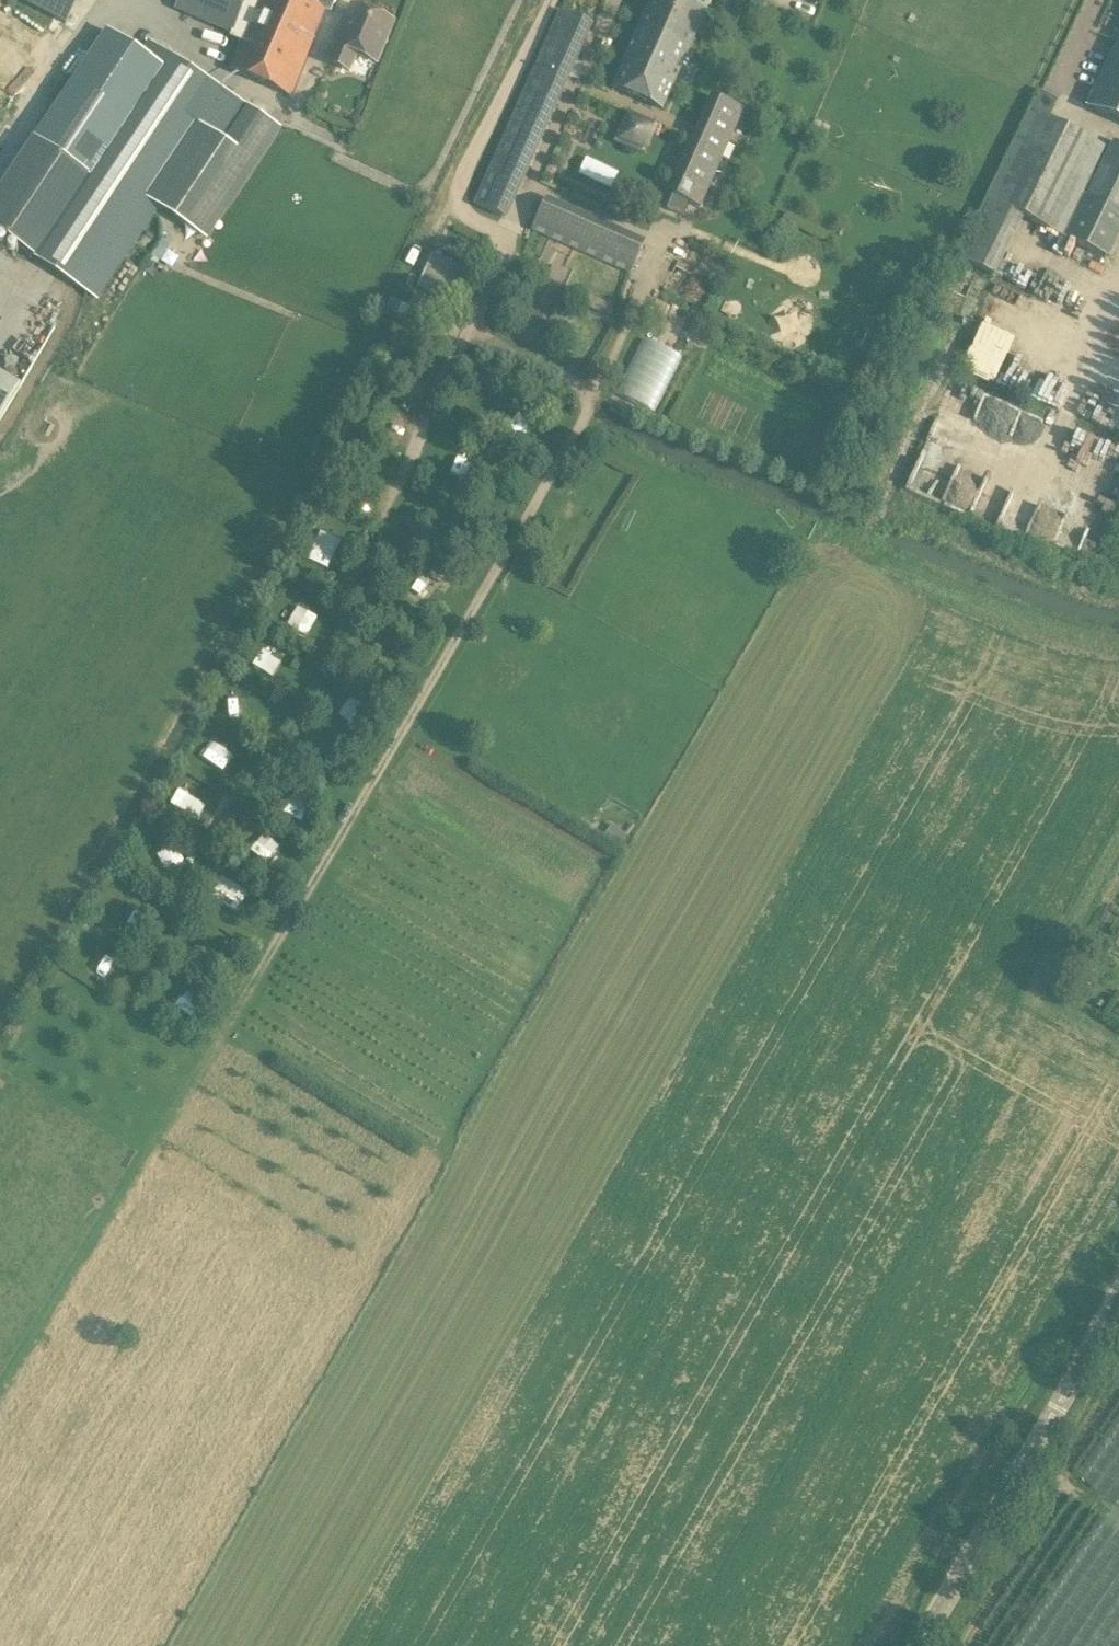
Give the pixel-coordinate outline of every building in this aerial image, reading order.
[(65,24),(78,0),(21,0),(65,24)] [(231,34),(242,7),(246,0),(179,0),(175,8),(231,34)] [(242,7),(253,12),(242,38),(228,70),(289,96),(325,8),(330,10),(335,0),(246,0),(242,7)] [(612,87),(662,110),(699,25),(703,24),(706,17),(704,13),(705,11),(679,0),(650,0),(612,87)] [(31,33),(0,6),(0,69),(31,33)] [(353,6),(329,65),(349,74),(356,57),(374,65),(391,22),(353,6)] [(588,24),(559,11),(509,124),(537,137),(588,24)] [(96,299),(158,206),(207,238),(280,129),(148,42),(140,54),(106,31),(0,188),(0,234),(96,299)] [(1118,121),(1118,37),(1087,105),(1118,121)] [(1048,120),(1058,100),(1040,91),(987,201),(1062,237),(1105,149),(1048,120)] [(683,216),(689,203),(699,208),(743,111),(714,98),(671,195),(674,196),(668,210),(683,216)] [(615,145),(643,146),(644,125),(616,123),(615,145)] [(537,137),(509,124),(502,140),(530,153),(537,137)] [(1118,213),(1118,145),(1111,141),(1085,196),(1118,213)] [(532,230),(629,273),(643,243),(545,200),(532,230)] [(432,254),(422,276),(454,291),(464,269),(432,254)] [(620,399),(660,412),(678,352),(639,340),(620,399)] [(11,428),(36,386),(0,365),(0,422),(11,428)] [(1057,539),(1063,523),(1035,512),(1028,529),(1057,539)] [(1092,563),(1106,531),(1074,517),(1060,549),(1092,563)] [(293,622),(312,631),(319,615),(301,606),(293,622)] [(275,644),(258,666),(277,680),(294,658),(275,644)] [(194,814),(212,827),(224,812),(206,798),(194,814)]
